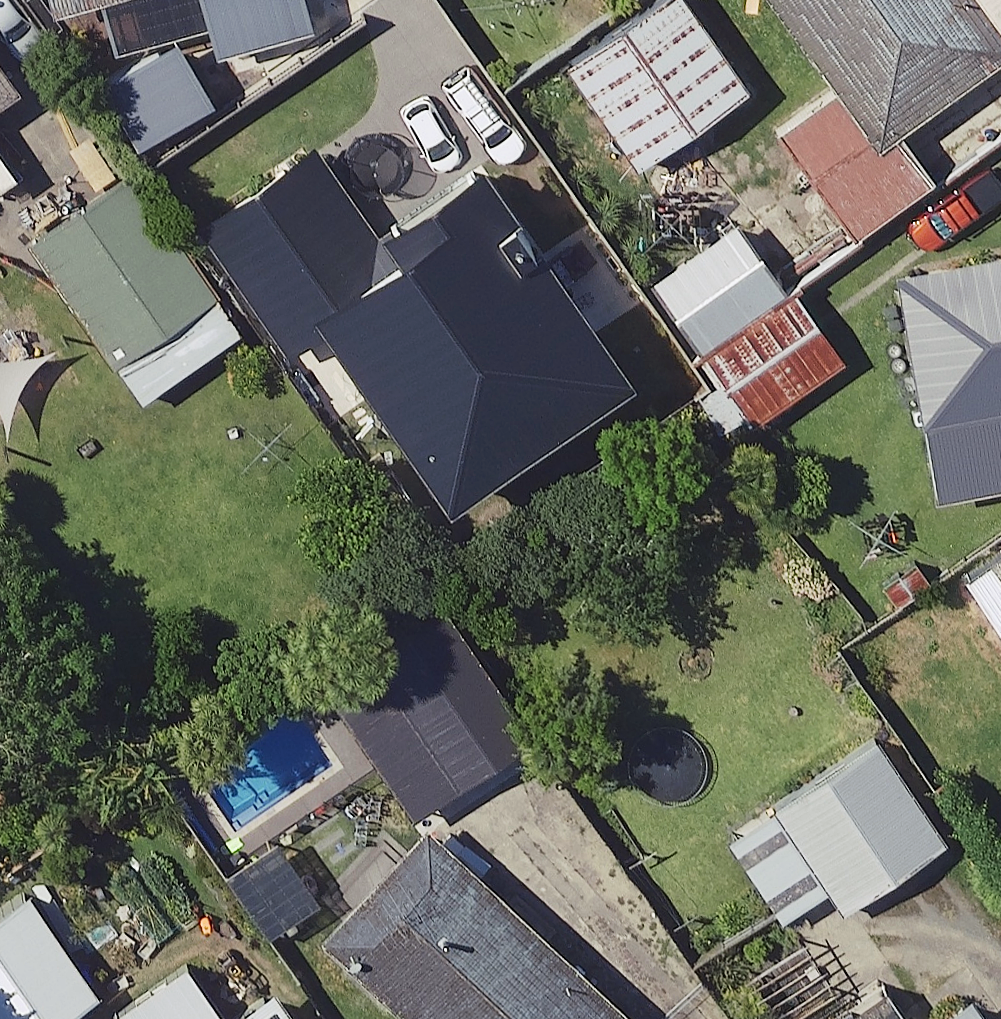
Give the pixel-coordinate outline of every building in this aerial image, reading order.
[(300,19),(294,0),(194,0),(207,45),(300,19)] [(685,0),(643,0),(559,56),(628,159),(741,84),(685,0)] [(863,138),(1000,47),(1000,36),(977,0),(770,0),(863,138)] [(210,94),(170,28),(93,74),(132,141),(210,94)] [(420,490),(616,360),(465,135),(409,172),(420,188),(370,221),(308,128),(188,208),(270,330),(300,310),(420,490)] [(24,230),(110,356),(210,289),(124,162),(24,230)] [(776,291),(727,217),(646,271),(695,344),(776,291)] [(885,254),(925,488),(1000,475),(1000,236),(885,254)] [(844,368),(792,290),(702,350),(754,428),(844,368)] [(957,570),(1000,633),(1000,540),(957,570)] [(524,732),(438,594),(319,667),(406,805),(524,732)] [(872,733),(769,798),(835,903),(938,837),(872,733)] [(420,814),(310,926),(409,1018),(638,1018),(420,814)] [(310,895),(269,829),(219,860),(260,926),(310,895)] [(23,884),(0,899),(0,1018),(37,1018),(91,982),(23,884)] [(180,959),(105,1010),(111,1018),(204,1018),(216,1011),(180,959)] [(263,978),(216,1011),(204,1018),(292,1018),(263,978)] [(960,984),(910,1018),(985,1018),(960,984)]
